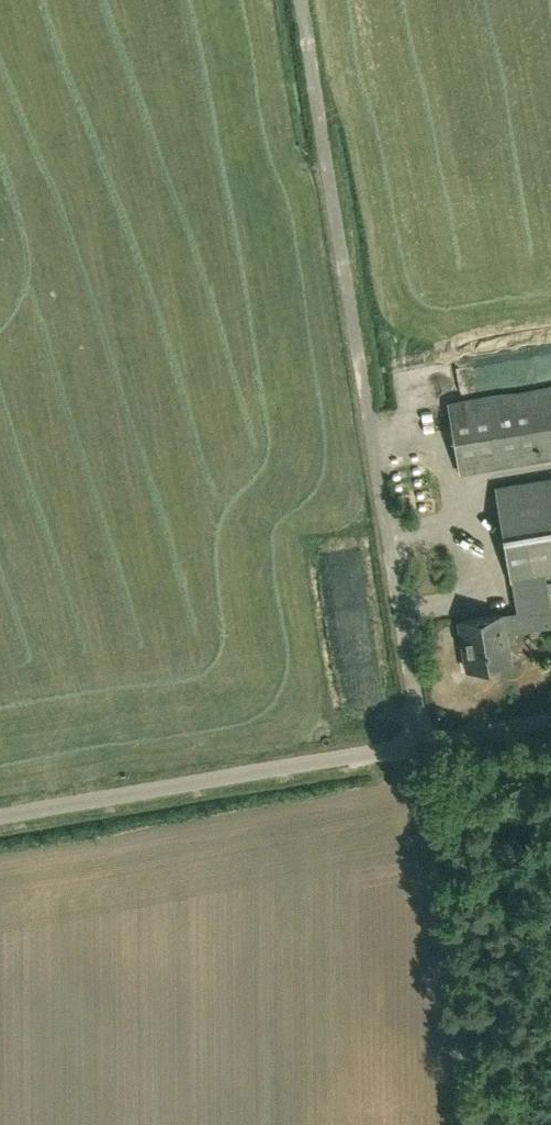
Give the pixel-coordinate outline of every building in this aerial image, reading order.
[(448,402),(461,473),(550,458),(550,384),(448,402)] [(513,581),(546,575),(550,574),(550,478),(497,488),(513,581)] [(460,620),(468,669),(511,661),(507,633),(550,625),(550,604),(546,575),(513,581),(518,611),(460,620)]
